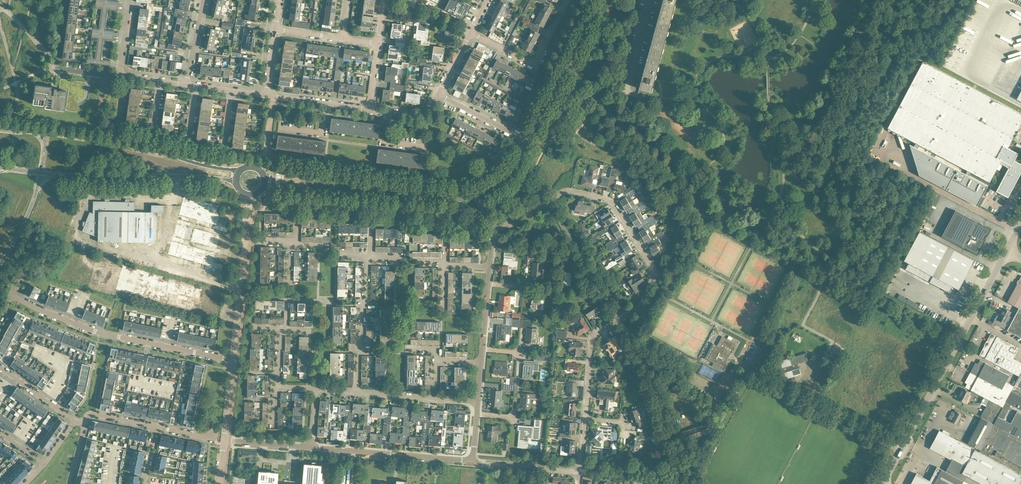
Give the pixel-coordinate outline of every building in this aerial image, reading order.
[(470,6),(459,0),(449,0),(444,9),(462,19),(464,15),(466,16),(469,12),(467,11),(470,6)] [(498,6),(505,10),(510,12),(511,10),(507,8),(508,4),(510,2),(514,4),(515,4),(507,0),(501,0),(501,1),(501,0),(498,6)] [(643,77),(640,77),(640,78),(641,79),(641,80),(642,80),(640,87),(638,93),(643,95),(644,90),(652,92),(677,0),(664,0),(643,77)] [(175,9),(175,12),(181,14),(182,10),(187,11),(188,11),(187,11),(189,4),(180,2),(179,6),(176,5),(175,9)] [(118,6),(96,3),(95,8),(102,9),(100,19),(107,20),(108,10),(117,11),(118,6)] [(149,3),(147,3),(147,9),(140,8),(140,9),(141,9),(140,15),(148,16),(152,17),(153,6),(154,4),(149,3)] [(224,12),(225,8),(225,5),(215,3),(213,9),(221,11),(224,12)] [(550,7),(549,6),(549,7),(545,5),(542,11),(550,14),(553,9),(550,7)] [(68,15),(73,15),(77,16),(79,7),(69,6),(68,15)] [(498,6),(495,12),(503,16),(506,17),(509,12),(505,10),(498,6)] [(213,9),(212,16),(222,18),(223,16),(224,12),(221,11),(213,9)] [(246,14),(245,18),(256,19),(257,14),(258,12),(257,12),(246,11),(249,12),(249,15),(246,14)] [(550,14),(542,11),(539,17),(546,21),(550,14)] [(175,12),(172,23),(176,23),(184,25),(186,19),(185,19),(186,15),(181,14),(175,12)] [(495,12),(492,17),(500,21),(503,16),(495,12)] [(76,25),(77,16),(73,15),(68,15),(67,24),(76,25)] [(140,15),(139,22),(147,23),(151,24),(151,21),(148,20),(148,16),(140,15)] [(538,24),(543,27),(546,21),(539,17),(535,15),(534,18),(533,18),(531,21),(534,23),(535,24),(536,23),(537,24),(538,25),(538,24)] [(492,17),(489,23),(497,27),(500,21),(492,17)] [(114,36),(115,31),(114,31),(105,29),(107,20),(100,19),(99,28),(92,28),(92,33),(114,36)] [(359,31),(368,32),(369,27),(372,27),(372,23),(361,21),(361,26),(359,26),(359,31)] [(147,23),(139,22),(138,29),(146,30),(150,31),(150,28),(147,27),(147,23)] [(427,41),(429,24),(424,24),(424,25),(420,24),(421,23),(414,22),(414,25),(417,26),(416,34),(414,33),(413,39),(421,40),(427,41)] [(172,26),(171,29),(174,30),(183,32),(184,25),(176,23),(172,23),(172,26)] [(392,23),(391,30),(401,32),(401,28),(403,28),(403,25),(392,23)] [(494,33),(494,32),(497,27),(489,23),(486,29),(491,31),(494,33)] [(66,33),(71,33),(75,34),(76,25),(67,24),(66,33)] [(436,29),(442,30),(440,39),(443,42),(449,43),(449,41),(451,41),(451,40),(453,41),(454,34),(452,34),(453,32),(453,31),(448,31),(448,27),(436,25),(436,29)] [(207,35),(218,37),(219,37),(220,31),(209,28),(208,33),(207,33),(207,35)] [(243,35),(254,37),(254,36),(255,35),(254,35),(255,30),(244,28),(243,35)] [(137,36),(145,37),(149,37),(149,34),(146,34),(146,30),(138,29),(137,36)] [(174,33),(173,37),(182,39),(183,32),(174,30),(171,29),(170,32),(174,33)] [(396,38),(396,42),(410,44),(410,41),(403,40),(402,36),(400,35),(401,32),(391,30),(390,37),(396,38)] [(532,30),(529,36),(537,40),(540,34),(532,30)] [(74,43),(75,34),(71,33),(66,33),(64,41),(74,43)] [(96,48),(103,49),(104,40),(113,41),(114,36),(92,33),(91,38),(98,39),(96,48)] [(218,37),(207,35),(206,42),(214,43),(215,39),(218,40),(218,37)] [(242,42),(245,42),(253,43),(254,37),(243,35),(242,42)] [(145,37),(137,36),(136,42),(135,42),(136,42),(135,46),(130,46),(142,47),(147,48),(147,47),(148,47),(148,46),(148,44),(148,42),(145,41),(145,37)] [(168,43),(167,48),(178,50),(179,46),(181,46),(180,46),(182,39),(173,37),(170,36),(169,39),(172,40),(172,44),(168,43)] [(534,45),(537,40),(529,36),(526,41),(534,45)] [(63,50),(68,51),(73,52),(74,43),(64,41),(63,50)] [(509,41),(506,46),(513,49),(516,44),(512,42),(509,41)] [(534,45),(526,41),(523,48),(527,50),(527,51),(528,51),(530,52),(534,45)] [(215,54),(215,51),(216,51),(216,48),(214,47),(215,47),(215,45),(214,43),(206,42),(205,48),(210,49),(210,53),(215,54)] [(389,45),(388,52),(398,54),(400,54),(400,50),(403,48),(403,47),(404,47),(404,46),(409,46),(410,44),(396,42),(395,46),(389,45)] [(137,50),(137,56),(134,56),(133,65),(140,66),(139,66),(140,66),(141,57),(142,50),(142,47),(130,46),(130,49),(135,50),(137,50)] [(432,53),(443,54),(444,51),(444,49),(444,48),(431,46),(431,49),(433,49),(432,53)] [(331,57),(337,58),(335,70),(338,71),(341,50),(338,50),(338,48),(332,47),(331,57)] [(88,57),(88,63),(110,66),(110,60),(101,59),(103,49),(96,48),(95,58),(88,57)] [(483,53),(480,51),(476,49),(474,48),(472,52),(482,57),(484,53),(483,52),(483,53)] [(338,71),(341,71),(343,58),(344,58),(349,59),(350,49),(344,49),(344,50),(344,51),(341,50),(338,71)] [(62,59),(65,60),(71,60),(72,53),(73,52),(68,51),(63,50),(62,59)] [(372,61),(373,55),(369,55),(369,52),(363,51),(361,61),(368,62),(368,61),(372,61)] [(397,58),(398,54),(388,52),(387,59),(399,61),(399,58),(398,58),(397,58)] [(480,61),(482,57),(472,52),(470,56),(480,61)] [(429,60),(442,61),(442,60),(443,60),(443,58),(443,54),(432,53),(432,57),(430,56),(429,60)] [(141,57),(140,66),(146,67),(148,58),(148,55),(145,54),(145,58),(141,57)] [(153,67),(157,68),(159,56),(152,55),(152,59),(148,58),(146,67),(147,67),(153,67),(153,68),(153,67)] [(157,68),(158,68),(161,68),(161,69),(162,69),(168,70),(169,61),(165,60),(166,57),(159,56),(157,68)] [(478,65),(480,61),(470,56),(468,60),(478,65)] [(168,70),(175,71),(175,68),(181,69),(182,63),(172,61),(172,58),(170,58),(169,61),(168,70)] [(242,62),(242,67),(250,68),(251,61),(240,59),(239,59),(239,62),(242,62)] [(476,69),(478,65),(468,60),(466,64),(476,69)] [(503,63),(497,60),(493,67),(499,70),(503,63)] [(1008,197),(1020,172),(1020,164),(1014,160),(1018,153),(1008,148),(1020,123),(1020,114),(923,61),(888,128),(889,132),(892,130),(893,134),(896,133),(898,136),(901,135),(902,138),(905,137),(916,143),(914,146),(910,144),(919,175),(977,206),(988,186),(970,176),(972,173),(989,182),(999,164),(1001,164),(1002,164),(1003,165),(1004,165),(1005,166),(1006,167),(1007,168),(1008,168),(996,191),(1008,197)] [(206,75),(207,75),(208,67),(207,67),(208,64),(201,63),(201,68),(200,74),(205,75),(206,76),(206,75)] [(499,70),(505,73),(509,66),(503,63),(499,70)] [(474,73),(476,69),(466,64),(464,68),(474,73)] [(221,66),(219,66),(215,65),(214,69),(213,76),(220,77),(221,70),(224,71),(223,77),(229,78),(230,71),(229,71),(230,69),(227,69),(228,68),(221,67),(221,66)] [(241,73),(249,74),(250,68),(242,67),(238,66),(237,73),(238,73),(241,73)] [(509,66),(505,73),(510,76),(514,69),(509,66)] [(386,67),(385,74),(395,75),(397,75),(397,71),(398,68),(392,68),(386,67)] [(423,74),(432,75),(433,68),(422,67),(422,69),(424,70),(423,74)] [(472,77),(474,73),(464,68),(462,72),(472,77)] [(510,76),(516,79),(520,72),(514,69),(510,76)] [(230,71),(229,78),(228,83),(241,85),(242,81),(241,81),(241,80),(248,81),(248,79),(249,79),(249,74),(241,73),(240,77),(237,77),(237,78),(237,79),(232,78),(233,72),(230,71)] [(470,81),(472,77),(462,72),(460,76),(470,81)] [(525,74),(520,72),(516,79),(514,82),(520,85),(525,74)] [(395,75),(385,74),(384,81),(391,82),(396,83),(396,80),(394,79),(395,75)] [(420,81),(431,82),(432,75),(423,74),(422,78),(421,78),(420,81)] [(526,88),(527,85),(531,78),(525,74),(520,85),(526,88)] [(467,85),(470,81),(460,76),(457,80),(467,85)] [(84,95),(86,82),(60,78),(59,90),(57,90),(57,89),(54,89),(54,90),(51,89),(52,86),(34,84),(31,104),(43,105),(44,105),(45,105),(45,108),(64,111),(64,110),(77,112),(78,104),(78,102),(79,99),(80,99),(81,99),(82,99),(82,98),(83,98),(83,97),(84,97),(84,96),(84,95)] [(531,78),(527,85),(526,88),(531,91),(536,80),(531,78)] [(465,89),(467,85),(457,80),(455,84),(465,89)] [(467,90),(465,89),(455,84),(453,88),(456,90),(459,91),(462,93),(464,94),(465,94),(467,90)] [(403,85),(403,88),(402,92),(402,96),(406,96),(405,102),(412,103),(413,93),(409,93),(410,91),(406,91),(406,86),(403,85)] [(391,90),(389,90),(383,89),(382,99),(389,100),(393,100),(394,92),(390,91),(391,90)] [(478,91),(474,99),(475,99),(474,100),(477,101),(477,100),(481,102),(485,95),(478,91)] [(413,93),(412,103),(419,104),(421,93),(418,92),(417,94),(413,93)] [(487,105),(491,98),(491,97),(485,94),(485,95),(481,102),(487,105)] [(487,105),(493,109),(497,101),(491,98),(487,105)] [(493,109),(499,112),(503,104),(497,101),(493,109)] [(503,104),(499,112),(506,115),(509,107),(511,105),(505,102),(503,104)] [(506,115),(512,118),(516,111),(509,107),(506,115)] [(518,121),(522,114),(516,111),(512,118),(518,121)] [(347,120),(344,120),(342,119),(340,119),(331,118),(329,132),(330,132),(330,130),(335,131),(334,132),(341,133),(341,132),(345,133),(347,120)] [(456,118),(452,126),(456,128),(455,129),(458,131),(459,129),(458,129),(462,122),(456,118)] [(358,122),(356,121),(350,120),(347,120),(345,133),(345,134),(346,134),(346,133),(351,133),(350,134),(357,135),(357,134),(362,135),(361,136),(363,122),(358,122)] [(372,123),(363,122),(361,136),(362,136),(362,135),(367,135),(366,137),(373,137),(373,136),(378,137),(377,138),(378,138),(380,124),(374,124),(372,123)] [(469,125),(462,122),(458,129),(459,129),(465,132),(469,125)] [(465,132),(471,136),(475,128),(469,125),(465,132)] [(481,131),(475,128),(471,136),(477,139),(481,131)] [(477,139),(483,142),(487,134),(481,131),(477,139)] [(494,138),(487,134),(483,142),(482,144),(485,146),(486,144),(490,146),(494,138)] [(277,138),(277,139),(276,149),(276,147),(281,148),(281,149),(287,150),(287,149),(292,149),(293,137),(277,135),(277,138)] [(308,153),(310,139),(293,137),(292,149),(292,150),(292,151),(292,149),(297,150),(297,151),(303,152),(303,151),(308,152),(308,153)] [(494,137),(494,138),(490,146),(494,148),(493,149),(495,150),(497,146),(498,146),(499,144),(498,144),(500,141),(496,139),(496,138),(494,137)] [(324,155),(326,141),(310,139),(308,153),(308,152),(313,152),(313,153),(319,154),(319,153),(324,154),(324,155)] [(377,153),(376,162),(377,161),(381,162),(381,163),(387,164),(387,162),(392,163),(392,164),(394,151),(378,148),(377,153)] [(410,153),(394,151),(392,164),(393,163),(397,164),(397,165),(403,166),(404,165),(408,165),(408,167),(410,153)] [(426,155),(410,153),(408,167),(409,165),(413,166),(413,167),(419,168),(420,167),(424,167),(424,169),(425,169),(426,160),(426,155)] [(584,180),(583,180),(581,185),(589,186),(595,187),(598,176),(596,176),(598,167),(591,166),(588,178),(584,177),(584,180)] [(606,191),(610,192),(612,184),(614,181),(620,170),(612,168),(609,178),(601,176),(599,185),(607,187),(606,191)] [(612,184),(610,192),(613,193),(614,190),(619,192),(620,191),(621,193),(623,192),(627,189),(624,185),(622,186),(623,183),(622,182),(616,180),(616,182),(614,181),(612,184)] [(623,206),(633,200),(630,196),(637,192),(637,190),(635,188),(632,190),(624,194),(620,197),(622,201),(621,202),(621,203),(621,204),(622,206),(623,206)] [(181,195),(168,255),(204,263),(203,268),(221,272),(223,264),(213,262),(219,234),(211,232),(211,229),(209,229),(209,228),(227,232),(229,220),(218,217),(221,204),(181,195)] [(627,210),(629,213),(645,203),(643,201),(642,200),(639,202),(637,198),(633,200),(623,206),(623,207),(624,209),(625,209),(626,210),(627,210)] [(163,212),(164,205),(151,205),(151,212),(134,212),(134,203),(129,202),(130,201),(126,199),(125,202),(109,202),(109,200),(106,199),(105,201),(93,201),(93,213),(90,212),(86,222),(83,222),(83,226),(84,226),(82,231),(98,237),(98,241),(157,243),(158,212),(163,212)] [(594,210),(595,206),(590,205),(590,206),(582,204),(583,201),(579,200),(578,206),(576,205),(575,210),(576,211),(576,212),(584,214),(585,210),(589,211),(589,212),(590,213),(594,210)] [(633,221),(633,222),(642,216),(640,212),(646,208),(647,206),(645,203),(629,213),(631,217),(630,217),(631,219),(631,220),(631,221),(633,221)] [(599,221),(601,220),(611,213),(608,209),(604,211),(602,208),(595,213),(596,216),(599,221)] [(991,229),(984,225),(955,210),(942,236),(977,255),(985,239),(984,239),(986,236),(987,236),(991,229)] [(602,223),(605,228),(612,223),(611,220),(614,218),(611,213),(601,220),(603,223),(602,223)] [(646,213),(642,216),(633,222),(633,223),(634,225),(635,225),(635,226),(637,225),(639,229),(655,219),(653,216),(651,216),(648,217),(646,213)] [(642,237),(652,231),(656,229),(654,225),(656,223),(656,222),(655,219),(639,229),(641,232),(640,233),(640,234),(640,235),(641,237),(642,237)] [(608,231),(610,235),(620,229),(620,228),(619,227),(618,226),(617,225),(616,226),(614,223),(612,223),(605,228),(598,232),(599,235),(601,235),(608,231)] [(397,229),(397,238),(405,239),(409,239),(409,234),(405,234),(405,229),(397,229)] [(620,229),(610,235),(613,239),(606,243),(606,245),(607,248),(623,238),(621,235),(622,234),(622,233),(622,232),(621,230),(620,230),(620,229)] [(654,235),(652,231),(642,237),(642,238),(643,240),(644,240),(645,241),(646,241),(648,244),(658,238),(664,234),(662,232),(661,231),(654,235)] [(904,261),(909,263),(919,269),(933,276),(931,281),(949,291),(951,286),(959,290),(974,260),(919,231),(904,261)] [(617,247),(620,251),(629,245),(630,244),(629,242),(628,242),(627,241),(625,242),(623,238),(607,248),(609,251),(611,251),(617,247)] [(658,247),(662,244),(658,238),(648,244),(650,247),(649,248),(651,250),(650,251),(652,255),(653,255),(654,256),(657,254),(656,253),(660,250),(658,247)] [(607,270),(619,262),(633,254),(631,250),(632,249),(631,248),(632,247),(631,245),(630,245),(629,245),(620,251),(622,255),(616,259),(615,261),(614,262),(612,261),(609,263),(608,265),(605,267),(607,270)] [(621,266),(628,262),(626,258),(633,254),(619,262),(621,266)] [(640,260),(637,255),(628,260),(631,265),(640,260)] [(502,266),(501,275),(508,275),(511,275),(511,269),(517,269),(518,261),(515,261),(516,257),(513,257),(513,261),(504,260),(503,264),(504,264),(504,266),(502,266)] [(640,260),(631,265),(633,269),(630,270),(633,275),(640,271),(638,268),(643,265),(642,264),(642,263),(641,263),(640,260)] [(338,262),(338,267),(337,274),(347,275),(347,268),(349,268),(349,267),(349,262),(338,262)] [(532,278),(534,279),(536,279),(541,279),(543,263),(533,262),(532,278)] [(385,279),(394,279),(395,266),(385,266),(385,279)] [(201,296),(203,287),(121,267),(116,289),(143,296),(143,297),(198,311),(202,297),(201,296)] [(569,273),(569,272),(568,272),(565,272),(565,273),(565,279),(562,278),(562,284),(564,285),(564,283),(571,283),(571,273),(569,273)] [(633,279),(626,283),(630,290),(629,290),(632,295),(636,293),(639,291),(636,286),(644,281),(641,275),(633,279)] [(1017,283),(1007,302),(1019,308),(1020,309),(1020,276),(1017,283)] [(890,289),(907,297),(912,287),(894,279),(890,289)] [(36,293),(38,288),(30,284),(28,289),(36,293)] [(36,293),(28,289),(25,294),(33,298),(36,293)] [(531,307),(528,309),(532,313),(537,309),(539,309),(541,309),(542,310),(543,310),(544,310),(544,309),(545,299),(545,296),(544,296),(544,294),(534,293),(534,299),(533,302),(532,302),(532,301),(531,304),(530,305),(531,307)] [(50,306),(54,297),(49,295),(45,304),(50,306)] [(510,296),(507,296),(507,295),(506,295),(506,296),(505,296),(505,295),(501,295),(500,300),(501,300),(500,304),(499,304),(498,310),(509,311),(510,296)] [(56,308),(59,299),(54,297),(50,306),(56,308)] [(59,299),(56,308),(61,310),(64,301),(59,299)] [(66,312),(69,303),(64,301),(61,310),(66,312)] [(471,309),(471,302),(461,302),(461,309),(461,313),(468,313),(468,309),(469,309),(471,309)] [(597,307),(597,306),(587,305),(586,305),(587,306),(586,313),(587,313),(586,314),(589,319),(602,311),(598,306),(597,307)] [(1004,323),(1005,321),(1010,312),(1004,308),(1000,315),(997,319),(1004,323)] [(1019,308),(1008,329),(1020,335),(1020,309),(1019,308)] [(82,318),(87,320),(90,312),(85,310),(82,318)] [(15,316),(14,317),(22,321),(25,316),(22,314),(17,312),(15,316)] [(92,322),(95,314),(90,312),(87,320),(92,322)] [(95,314),(92,322),(97,324),(101,316),(95,314)] [(101,316),(97,324),(103,326),(106,318),(101,316)] [(24,322),(22,321),(14,317),(12,321),(22,327),(24,322)] [(584,322),(584,321),(581,317),(576,320),(577,321),(580,325),(573,329),(575,332),(574,332),(575,333),(577,336),(589,328),(585,322),(584,322)] [(520,326),(520,327),(527,328),(526,343),(530,343),(531,344),(536,344),(537,333),(538,333),(538,329),(533,328),(533,320),(520,319),(520,326)] [(12,321),(9,326),(19,332),(22,327),(12,321)] [(34,333),(38,323),(33,321),(29,331),(34,333)] [(43,325),(38,323),(34,333),(39,335),(43,325)] [(39,335),(44,337),(48,327),(43,325),(39,335)] [(496,339),(496,340),(499,340),(499,341),(500,341),(500,340),(509,341),(510,334),(511,335),(512,326),(497,325),(497,331),(499,331),(498,333),(497,333),(496,339)] [(19,332),(9,326),(6,331),(14,335),(16,337),(19,332)] [(49,339),(53,328),(48,327),(44,337),(49,339)] [(49,339),(54,341),(58,330),(53,328),(49,339)] [(59,343),(63,332),(58,330),(54,341),(59,343)] [(557,330),(556,338),(567,339),(567,331),(557,330)] [(12,340),(14,335),(6,331),(4,335),(4,336),(12,340)] [(69,335),(65,333),(60,344),(66,346),(70,335),(69,335)] [(991,333),(979,355),(1019,376),(1020,372),(1020,362),(1013,358),(1018,348),(991,333)] [(71,348),(72,345),(75,337),(70,335),(66,346),(71,348)] [(616,335),(611,338),(610,337),(607,339),(609,342),(604,345),(607,351),(608,350),(610,353),(609,354),(611,358),(618,353),(616,350),(618,349),(617,348),(621,345),(616,335)] [(4,336),(2,340),(11,345),(13,340),(12,340),(4,336)] [(725,363),(736,344),(722,336),(717,345),(715,345),(716,345),(709,360),(708,359),(707,360),(713,363),(712,366),(718,369),(718,368),(724,371),(728,364),(725,363)] [(72,345),(76,347),(80,339),(75,337),(72,345)] [(572,339),(567,339),(556,338),(556,342),(570,343),(569,350),(572,350),(571,355),(580,356),(580,351),(582,351),(583,348),(583,343),(573,342),(572,341),(572,339)] [(75,349),(81,351),(85,341),(80,339),(76,347),(75,349)] [(2,340),(0,343),(0,345),(8,350),(11,345),(2,340)] [(85,341),(81,351),(86,353),(90,342),(85,341)] [(91,343),(90,342),(86,353),(91,355),(93,350),(95,345),(91,343)] [(8,350),(0,345),(0,351),(5,354),(6,355),(9,350),(8,350)] [(783,360),(771,363),(773,371),(776,370),(778,369),(798,363),(810,360),(809,357),(808,352),(790,358),(786,359),(783,360)] [(538,370),(539,362),(539,361),(547,361),(547,355),(537,354),(537,360),(534,360),(534,361),(525,360),(525,365),(524,365),(523,378),(532,379),(532,370),(538,370)] [(12,363),(10,365),(15,368),(15,369),(22,359),(17,356),(15,355),(13,358),(15,359),(12,363)] [(25,364),(25,365),(26,363),(22,359),(15,369),(20,372),(25,364)] [(170,360),(164,359),(163,368),(162,368),(162,370),(168,371),(170,360)] [(578,364),(579,364),(572,363),(572,359),(566,359),(565,362),(568,363),(567,370),(578,371),(578,364)] [(976,363),(971,373),(1002,389),(1006,382),(1009,375),(980,360),(978,364),(976,363)] [(495,367),(494,367),(493,374),(500,374),(500,375),(508,376),(508,368),(507,368),(508,362),(495,361),(495,367)] [(799,368),(798,363),(778,369),(780,374),(779,374),(781,380),(791,377),(792,380),(796,379),(795,376),(798,375),(802,374),(800,368),(799,368)] [(29,367),(25,365),(25,364),(20,372),(24,375),(29,367)] [(306,373),(307,365),(297,365),(297,373),(299,373),(299,378),(306,378),(306,377),(306,373)] [(34,370),(34,369),(30,366),(29,367),(24,375),(28,378),(34,370)] [(35,369),(34,369),(34,370),(28,378),(33,381),(39,372),(35,369)] [(604,383),(614,384),(615,375),(617,375),(616,377),(617,377),(617,369),(614,369),(614,370),(602,369),(602,374),(604,375),(604,383)] [(385,378),(385,371),(375,370),(375,377),(374,382),(384,382),(384,378),(385,378)] [(43,376),(44,375),(39,372),(33,381),(37,384),(43,376)] [(979,395),(989,400),(1002,407),(1006,401),(1011,390),(1014,386),(1006,382),(1002,389),(971,373),(965,382),(967,383),(965,387),(976,393),(979,395)] [(43,376),(37,384),(42,388),(46,383),(48,379),(43,376)] [(416,384),(416,377),(407,377),(407,389),(414,389),(417,389),(417,384),(416,384)] [(577,397),(577,392),(576,391),(577,383),(568,382),(566,396),(577,397)] [(670,396),(672,395),(672,394),(677,393),(679,393),(676,383),(666,386),(670,396)] [(78,385),(75,384),(74,390),(85,392),(87,387),(78,385)] [(191,386),(191,385),(189,385),(187,391),(199,393),(200,388),(191,386)] [(11,395),(16,398),(21,391),(17,387),(11,395)] [(971,392),(962,388),(960,392),(961,392),(957,399),(965,403),(967,399),(971,392)] [(71,395),(81,402),(84,397),(75,390),(71,395)] [(501,391),(491,390),(490,405),(499,406),(499,398),(501,398),(501,391)] [(1011,390),(1006,401),(1011,404),(1020,409),(1020,395),(1011,390)] [(26,394),(21,391),(16,398),(20,401),(26,394)] [(612,408),(612,407),(612,406),(614,407),(614,402),(610,402),(611,400),(615,400),(615,392),(598,391),(597,399),(602,399),(601,402),(600,402),(599,404),(604,404),(603,410),(608,411),(608,409),(609,410),(610,410),(610,411),(611,411),(612,411),(613,411),(613,410),(613,409),(613,408),(612,408)] [(520,407),(530,408),(531,398),(535,398),(535,394),(521,393),(520,407)] [(30,397),(26,394),(20,401),(25,404),(30,397)] [(68,400),(78,406),(81,402),(71,395),(68,400)] [(30,397),(25,404),(29,408),(34,400),(30,397)] [(101,403),(101,404),(112,406),(113,400),(111,400),(102,398),(101,403)] [(577,403),(571,403),(571,399),(564,399),(563,402),(569,403),(569,407),(568,407),(567,411),(569,411),(568,416),(576,416),(577,403)] [(39,403),(34,400),(29,408),(34,411),(39,403)] [(78,406),(68,400),(65,404),(70,408),(74,411),(77,407),(78,406)] [(325,418),(328,419),(329,404),(327,403),(327,407),(326,406),(326,400),(326,401),(320,400),(320,401),(319,409),(319,410),(325,410),(325,418)] [(997,416),(1002,407),(989,400),(980,417),(981,418),(993,424),(997,416)] [(130,413),(135,414),(137,404),(138,403),(132,402),(131,404),(129,413),(130,413)] [(352,413),(358,413),(359,404),(353,403),(353,402),(352,409),(349,408),(349,407),(349,411),(348,421),(351,421),(352,413)] [(43,406),(39,403),(34,411),(38,414),(43,406)] [(195,411),(196,406),(187,404),(185,403),(184,409),(186,409),(195,411)] [(332,413),(339,414),(339,404),(333,404),(334,403),(333,403),(333,410),(329,409),(330,405),(329,405),(330,404),(329,404),(328,419),(328,421),(332,421),(332,413)] [(364,422),(368,422),(368,413),(369,408),(368,408),(368,410),(365,410),(365,403),(365,404),(359,404),(358,413),(365,414),(364,422)] [(339,414),(338,416),(344,416),(344,415),(344,423),(348,423),(348,421),(349,411),(345,411),(346,404),(345,404),(345,405),(344,405),(339,404),(339,414)] [(391,416),(398,416),(398,407),(392,406),(392,405),(391,412),(388,412),(388,410),(387,424),(391,424),(391,416)] [(633,411),(629,412),(631,419),(630,420),(632,423),(635,422),(637,427),(643,425),(640,418),(643,417),(643,416),(639,405),(633,407),(632,407),(633,411)] [(43,406),(38,414),(43,417),(48,410),(43,406)] [(147,417),(152,418),(154,409),(155,409),(155,407),(149,406),(147,417)] [(378,418),(379,408),(373,407),(373,406),(372,406),(372,413),(368,413),(368,422),(367,425),(371,425),(372,417),(378,418)] [(404,407),(398,407),(398,416),(403,417),(403,425),(406,425),(408,407),(406,407),(405,413),(404,413),(404,407),(404,406),(404,407)] [(384,408),(379,408),(378,418),(384,418),(383,426),(387,427),(387,424),(388,410),(388,414),(384,414),(385,407),(384,407),(384,408)] [(408,412),(408,407),(406,425),(406,428),(410,428),(411,420),(417,421),(418,411),(412,411),(412,410),(411,416),(407,416),(408,412)] [(427,418),(426,427),(430,428),(431,419),(436,420),(437,410),(432,410),(432,409),(431,409),(431,415),(427,415),(427,413),(427,418)] [(447,410),(447,413),(455,414),(455,420),(464,420),(465,415),(466,415),(466,414),(459,414),(459,410),(461,410),(457,410),(449,409),(447,409),(447,410)] [(437,410),(436,420),(443,421),(442,429),(445,429),(446,426),(447,417),(443,416),(444,410),(443,410),(443,411),(437,410)] [(423,412),(418,411),(417,421),(423,421),(422,429),(426,430),(426,427),(427,418),(423,417),(424,411),(423,412)] [(952,422),(956,424),(961,414),(956,411),(955,413),(952,411),(949,418),(953,420),(952,422)] [(997,416),(993,424),(993,425),(1019,439),(1020,441),(1020,413),(1017,411),(1010,423),(1003,419),(997,416)] [(183,419),(183,420),(193,422),(193,421),(194,417),(185,415),(185,414),(183,413),(182,419),(183,419)] [(2,426),(7,429),(12,421),(8,418),(2,426)] [(66,423),(58,418),(55,422),(63,427),(66,423)] [(327,433),(328,421),(328,419),(325,418),(325,419),(324,427),(318,426),(318,427),(317,436),(323,436),(323,437),(324,431),(327,431),(327,435),(327,433)] [(980,450),(993,425),(993,424),(981,418),(967,443),(980,450)] [(572,422),(572,419),(563,419),(563,422),(562,424),(566,424),(566,428),(577,429),(577,423),(572,422)] [(446,426),(445,429),(458,430),(458,426),(465,427),(465,426),(464,426),(464,420),(455,420),(454,426),(446,426)] [(17,425),(12,421),(7,429),(11,432),(17,425)] [(328,421),(327,433),(330,434),(330,440),(330,439),(337,440),(337,430),(338,427),(334,427),(334,430),(331,429),(332,421),(328,421)] [(350,439),(356,439),(357,429),(351,428),(351,421),(348,421),(348,423),(347,433),(350,433),(350,440),(350,439)] [(52,427),(59,432),(63,427),(55,422),(52,427)] [(366,437),(367,425),(368,422),(364,422),(363,429),(357,429),(356,439),(362,440),(362,441),(363,434),(366,434),(366,438),(366,437)] [(709,422),(680,433),(684,442),(712,432),(709,422)] [(337,430),(337,440),(342,440),(342,441),(343,435),(344,435),(346,435),(346,437),(347,437),(347,433),(348,423),(344,423),(343,430),(337,430)] [(389,442),(396,442),(396,432),(390,432),(391,424),(387,424),(387,427),(386,436),(389,436),(389,443),(389,442)] [(370,432),(371,425),(367,425),(366,437),(370,437),(369,444),(370,443),(376,443),(377,433),(370,432)] [(405,442),(406,428),(406,425),(403,425),(402,433),(396,432),(396,442),(401,443),(401,444),(402,437),(405,438),(405,442)] [(528,444),(528,438),(529,436),(540,437),(541,427),(534,427),(519,425),(518,430),(521,430),(520,434),(519,434),(519,441),(523,442),(523,444),(528,444)] [(993,425),(980,450),(987,453),(988,451),(999,457),(1000,456),(1020,468),(1020,441),(1019,439),(993,425)] [(383,433),(377,433),(376,443),(381,444),(381,445),(382,438),(385,438),(385,440),(386,440),(386,436),(387,427),(383,426),(383,433)] [(496,433),(501,433),(501,428),(497,427),(497,426),(488,426),(487,441),(496,441),(496,433)] [(589,441),(589,443),(589,442),(589,441),(596,442),(596,438),(597,437),(599,436),(601,438),(602,438),(603,434),(608,434),(607,437),(611,437),(612,427),(611,427),(609,427),(598,426),(598,429),(596,429),(595,430),(591,430),(591,435),(590,436),(589,441)] [(59,432),(52,427),(49,431),(56,436),(59,432)] [(426,430),(425,443),(425,439),(428,440),(428,446),(428,445),(434,446),(435,435),(430,435),(430,428),(426,427),(426,430)] [(410,436),(410,428),(406,428),(405,442),(405,440),(409,440),(408,447),(409,447),(409,446),(415,447),(416,436),(410,436)] [(558,436),(565,437),(569,437),(570,434),(576,435),(577,429),(566,428),(565,431),(562,430),(562,433),(560,433),(560,436),(558,436)] [(421,437),(416,436),(415,447),(420,447),(420,448),(421,448),(421,441),(425,442),(425,443),(426,430),(422,429),(421,437)] [(435,435),(434,446),(440,446),(440,447),(441,441),(444,441),(445,438),(445,434),(445,432),(445,429),(442,429),(441,436),(435,435)] [(445,429),(445,432),(454,433),(453,440),(463,440),(463,434),(464,434),(457,433),(458,432),(462,432),(462,430),(458,430),(445,429)] [(640,431),(639,437),(637,439),(635,437),(627,444),(634,453),(642,446),(638,441),(643,437),(647,437),(652,436),(652,430),(647,432),(640,431)] [(939,430),(930,448),(965,467),(962,473),(983,483),(1018,483),(1020,479),(1020,474),(939,430)] [(56,436),(49,431),(46,436),(53,441),(56,436)] [(53,441),(46,436),(42,440),(50,445),(53,441)] [(39,444),(47,450),(50,445),(42,440),(39,444)] [(444,447),(444,449),(458,450),(459,450),(460,446),(463,446),(462,446),(463,440),(453,440),(453,445),(444,445),(444,447)] [(47,450),(39,444),(36,449),(44,454),(47,450)] [(13,450),(8,446),(2,454),(7,458),(13,450)] [(575,447),(565,446),(565,452),(562,451),(562,455),(567,455),(567,452),(575,453),(575,447)] [(13,450),(7,458),(12,461),(17,453),(13,450)] [(238,450),(238,456),(242,457),(249,457),(249,462),(256,462),(257,452),(258,452),(238,450)] [(25,461),(21,465),(28,471),(32,467),(25,461)] [(321,465),(304,464),(303,464),(302,483),(322,483),(323,480),(321,480),(322,472),(320,472),(321,465)] [(28,471),(21,465),(17,469),(24,476),(28,471)] [(964,481),(941,469),(937,467),(930,481),(916,474),(911,483),(962,483),(964,481)] [(17,469),(13,473),(20,480),(24,476),(17,469)] [(277,483),(277,480),(278,473),(271,472),(263,471),(259,471),(258,471),(258,480),(257,483),(285,483),(277,483)] [(20,480),(13,473),(9,477),(16,483),(20,480)]
